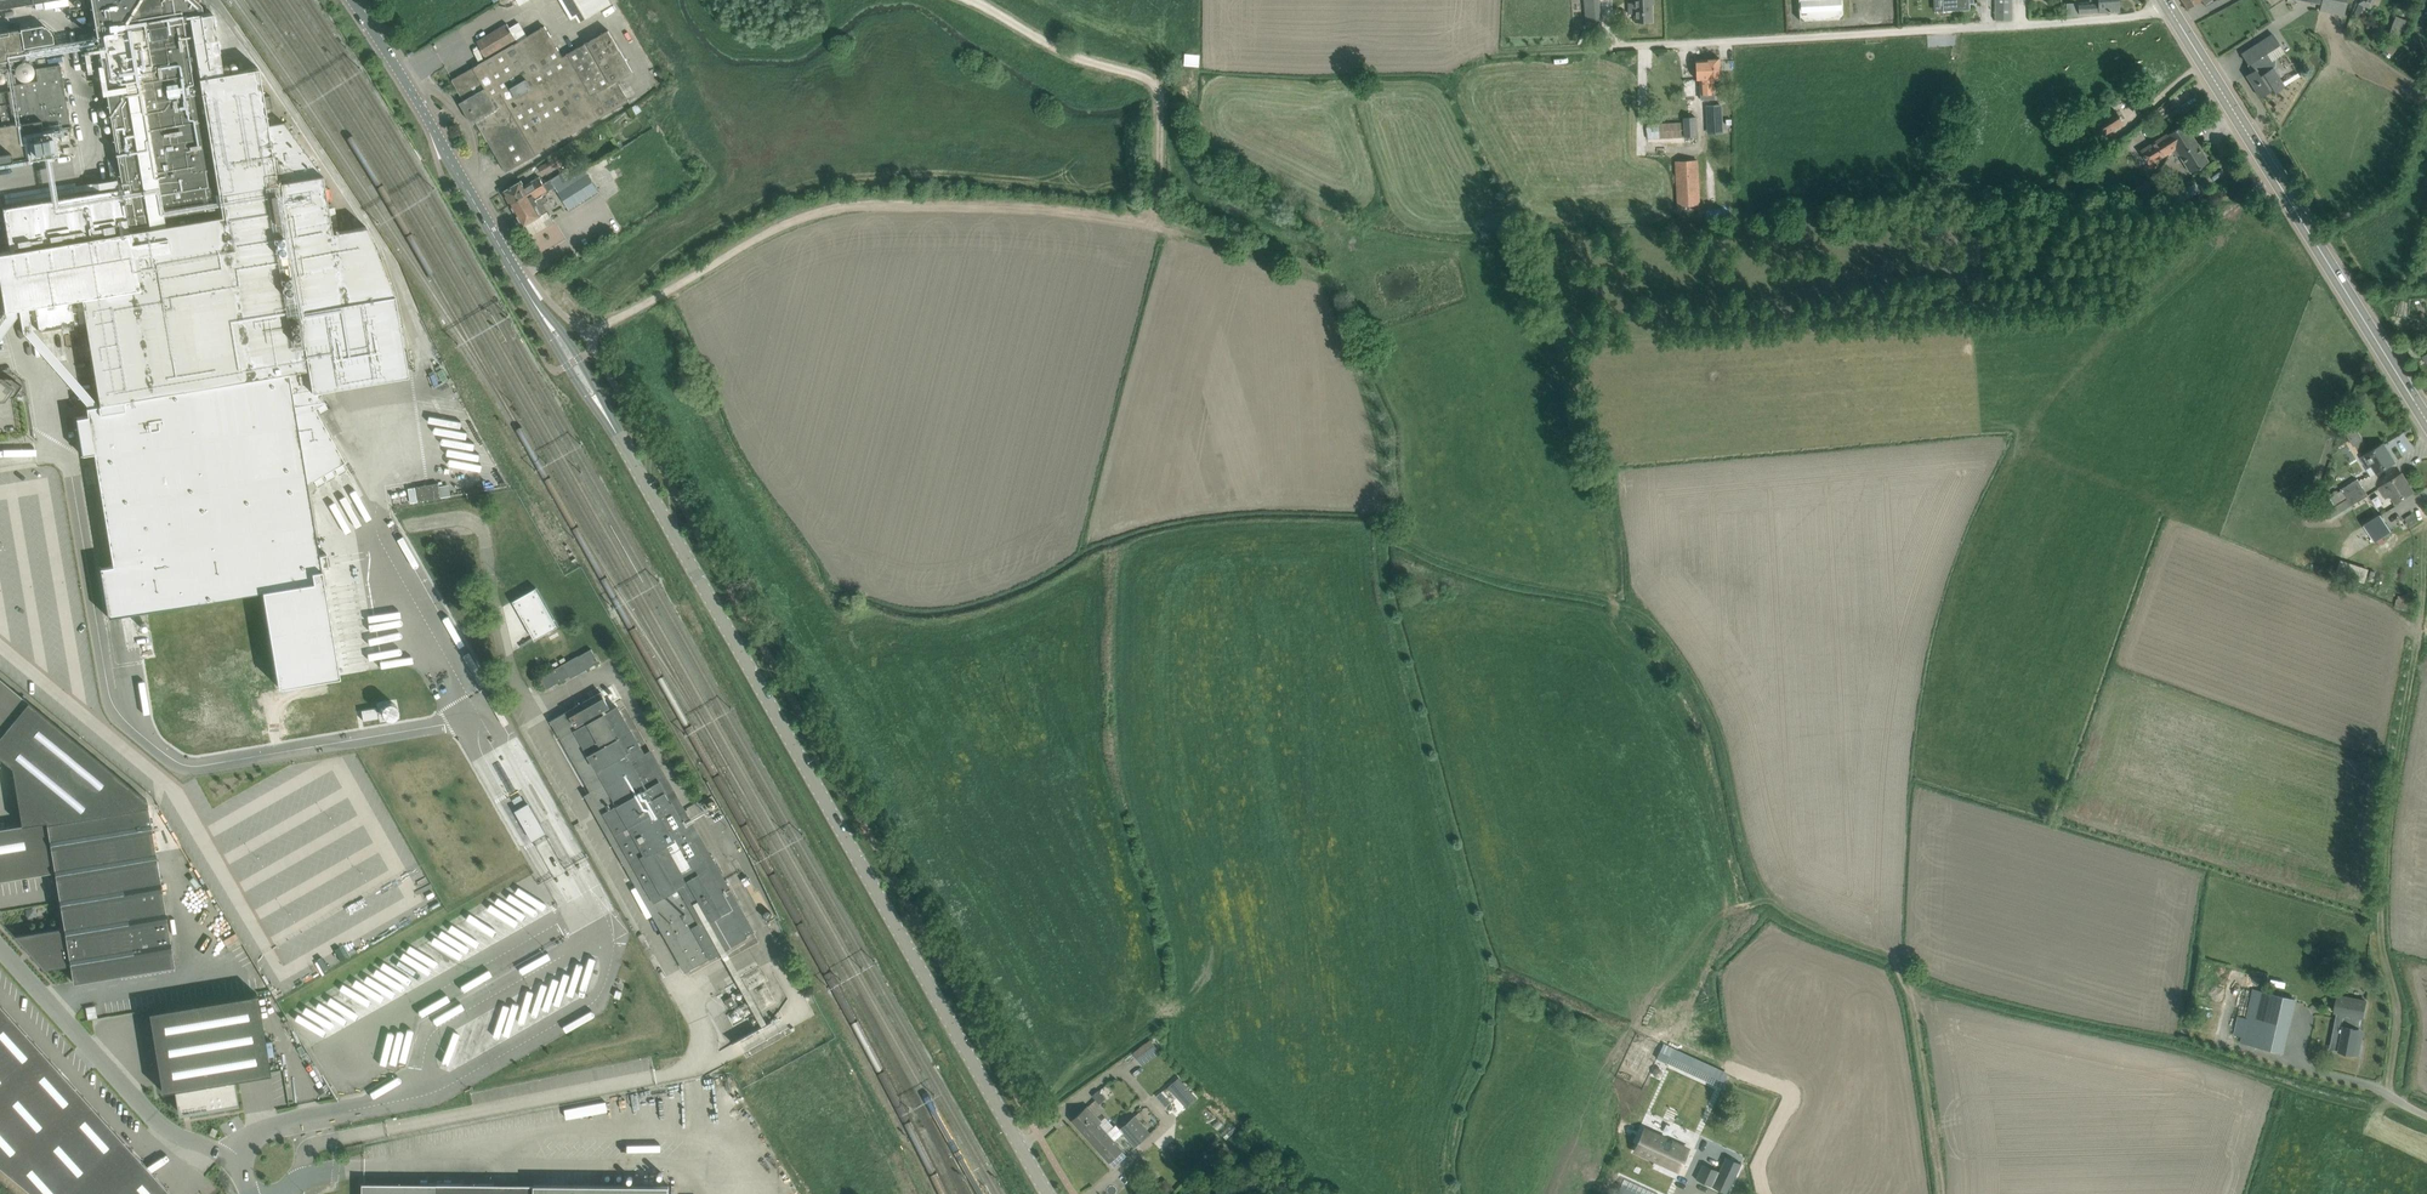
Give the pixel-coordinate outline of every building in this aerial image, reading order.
[(93,14),(96,32),(122,187),(2,208),(9,251),(0,253),(0,287),(4,310),(81,297),(93,368),(99,403),(84,406),(86,417),(75,418),(81,455),(92,453),(111,565),(98,567),(106,617),(262,591),(278,686),(339,676),(321,568),(328,567),(326,554),(318,555),(306,484),(345,461),(315,407),(326,401),(324,398),(322,387),(311,388),(305,356),(316,354),(309,308),(394,294),(368,229),(366,226),(332,232),(322,175),(284,122),(268,125),(258,67),(222,73),(212,13),(203,14),(201,5),(196,0),(91,0),(93,14)] [(57,0),(0,0),(0,10),(57,0)] [(609,0),(560,0),(571,19),(577,17),(580,22),(611,3),(609,0)] [(1586,27),(1601,26),(1599,0),(1584,0),(1586,27)] [(1634,2),(1629,2),(1629,14),(1635,13),(1635,22),(1652,21),(1651,0),(1634,0),(1634,2)] [(1842,0),(1799,0),(1800,20),(1843,18),(1843,6),(1842,0)] [(1943,11),(1970,10),(1969,0),(1942,0),(1943,11)] [(1995,20),(2011,20),(2012,0),(1995,0),(1995,20)] [(2187,8),(2202,0),(2205,6),(2213,2),(2213,0),(2182,0),(2187,8)] [(2321,3),(2319,11),(2343,16),(2347,0),(2307,0),(2321,3)] [(2358,3),(2371,8),(2374,0),(2359,0),(2358,3)] [(545,26),(517,42),(507,24),(488,35),(477,41),(488,59),(452,79),(506,172),(629,101),(617,80),(632,72),(608,30),(563,56),(545,26)] [(0,31),(0,69),(7,68),(9,80),(16,79),(14,65),(11,66),(10,59),(23,57),(18,29),(0,31)] [(2273,34),(2241,54),(2248,64),(2250,63),(2255,70),(2246,75),(2260,97),(2273,88),(2275,91),(2284,86),(2270,62),(2272,61),(2266,52),(2279,44),(2273,34)] [(1721,78),(1720,71),(1720,58),(1696,60),(1697,79),(1700,79),(1701,94),(1714,94),(1713,79),(1721,78)] [(0,91),(0,165),(28,161),(28,160),(58,155),(54,131),(71,128),(60,63),(36,67),(38,79),(13,83),(14,89),(0,91)] [(2173,101),(2157,109),(2163,121),(2179,113),(2173,101)] [(1708,125),(1722,125),(1720,105),(1707,106),(1708,125)] [(2097,139),(2123,123),(2115,110),(2089,126),(2097,139)] [(1685,137),(1697,136),(1695,117),(1683,118),(1685,137)] [(1647,139),(1681,137),(1680,122),(1646,125),(1647,139)] [(2208,161),(2187,127),(2184,123),(2167,134),(2175,147),(2172,149),(2176,156),(2179,155),(2190,173),(2208,161)] [(2149,164),(2172,149),(2175,147),(2167,134),(2140,150),(2149,164)] [(555,169),(566,162),(561,155),(556,158),(539,168),(543,175),(555,169)] [(1700,204),(1697,160),(1674,161),(1677,205),(1700,204)] [(2166,180),(2161,171),(2149,178),(2158,193),(2170,187),(2165,180),(2166,180)] [(542,194),(555,186),(556,187),(568,180),(562,172),(551,179),(544,184),(511,205),(523,225),(541,215),(541,214),(548,211),(543,203),(547,201),(542,194)] [(559,193),(558,194),(568,211),(598,192),(588,176),(582,179),(559,193)] [(544,184),(540,177),(524,185),(522,181),(503,191),(511,205),(544,184)] [(14,397),(18,391),(22,386),(11,377),(0,379),(0,399),(14,397)] [(2377,472),(2384,468),(2395,461),(2384,444),(2362,458),(2367,467),(2372,464),(2377,472)] [(2396,502),(2403,497),(2413,491),(2402,474),(2380,487),(2386,496),(2390,494),(2396,502)] [(2343,510),(2347,508),(2368,495),(2358,479),(2341,489),(2342,490),(2334,495),(2343,510)] [(2392,530),(2381,514),(2364,525),(2374,541),(2392,530)] [(557,627),(536,589),(513,602),(534,640),(557,627)] [(2397,598),(2395,607),(2411,610),(2412,602),(2404,600),(2405,597),(2399,595),(2398,598),(2397,598)] [(591,648),(578,655),(586,669),(599,662),(595,656),(591,648)] [(547,673),(546,674),(553,685),(569,676),(570,678),(578,674),(570,660),(558,667),(547,673)] [(9,767),(19,825),(46,821),(46,822),(147,806),(146,800),(28,701),(0,678),(0,760),(9,767)] [(690,969),(701,963),(755,932),(623,703),(611,710),(601,692),(568,710),(551,721),(591,792),(593,790),(682,946),(678,948),(690,969)] [(380,722),(400,718),(396,698),(376,701),(376,706),(361,708),(363,719),(379,716),(380,722)] [(422,776),(446,774),(444,762),(421,764),(422,776)] [(386,770),(387,785),(402,784),(401,779),(400,779),(399,769),(394,769),(394,770),(386,770)] [(297,943),(283,946),(286,941),(358,928),(350,885),(346,883),(335,823),(317,812),(315,801),(312,806),(304,801),(308,795),(295,798),(294,791),(299,790),(289,784),(259,790),(262,805),(259,810),(265,813),(257,824),(248,826),(248,824),(237,842),(231,838),(232,842),(239,846),(260,964),(299,957),(298,950),(294,948),(297,943)] [(530,804),(516,812),(534,843),(535,842),(546,836),(548,835),(530,804)] [(54,871),(63,927),(14,935),(10,931),(10,932),(45,971),(46,970),(45,969),(70,965),(72,982),(173,965),(147,806),(46,822),(46,821),(19,825),(0,828),(0,880),(54,871)] [(2282,1052),(2284,1040),(2296,992),(2255,983),(2241,1042),(2282,1052)] [(256,993),(148,1011),(161,1091),(174,1089),(176,1105),(178,1104),(180,1112),(208,1108),(224,1105),(234,1103),(235,1105),(238,1105),(234,1079),(270,1073),(256,993)] [(2363,1017),(2366,1001),(2338,996),(2335,1011),(2342,1013),(2340,1025),(2335,1024),(2334,1033),(2342,1035),(2339,1051),(2358,1054),(2361,1042),(2357,1041),(2360,1029),(2359,1028),(2361,1017),(2363,1017)] [(0,1004),(0,1165),(35,1193),(172,1193),(0,1004)] [(301,1013),(297,1019),(324,1035),(328,1029),(301,1013)] [(1150,1041),(1134,1053),(1142,1065),(1159,1053),(1150,1041)] [(1728,1073),(1673,1048),(1669,1060),(1666,1063),(1721,1089),(1728,1073)] [(309,1055),(297,1061),(304,1077),(317,1071),(309,1055)] [(1636,1117),(1640,1105),(1652,1062),(1633,1056),(1617,1114),(1614,1125),(1627,1129),(1631,1115),(1636,1117)] [(1166,1098),(1161,1102),(1166,1108),(1171,1103),(1166,1098)] [(565,1118),(607,1109),(605,1100),(563,1108),(565,1118)] [(1087,1107),(1073,1120),(1115,1166),(1126,1155),(1113,1141),(1123,1132),(1135,1146),(1150,1133),(1134,1116),(1120,1129),(1116,1125),(1107,1133),(1098,1124),(1100,1121),(1087,1107)] [(1645,1128),(1634,1150),(1644,1155),(1645,1155),(1655,1160),(1653,1164),(1655,1165),(1657,1160),(1662,1162),(1661,1163),(1678,1171),(1689,1149),(1645,1128)] [(1703,1164),(1696,1179),(1728,1193),(1742,1163),(1726,1156),(1719,1171),(1703,1164)] [(495,1183),(438,1183),(438,1193),(498,1193),(495,1183)] [(669,1185),(534,1184),(534,1193),(669,1193),(669,1185)]
